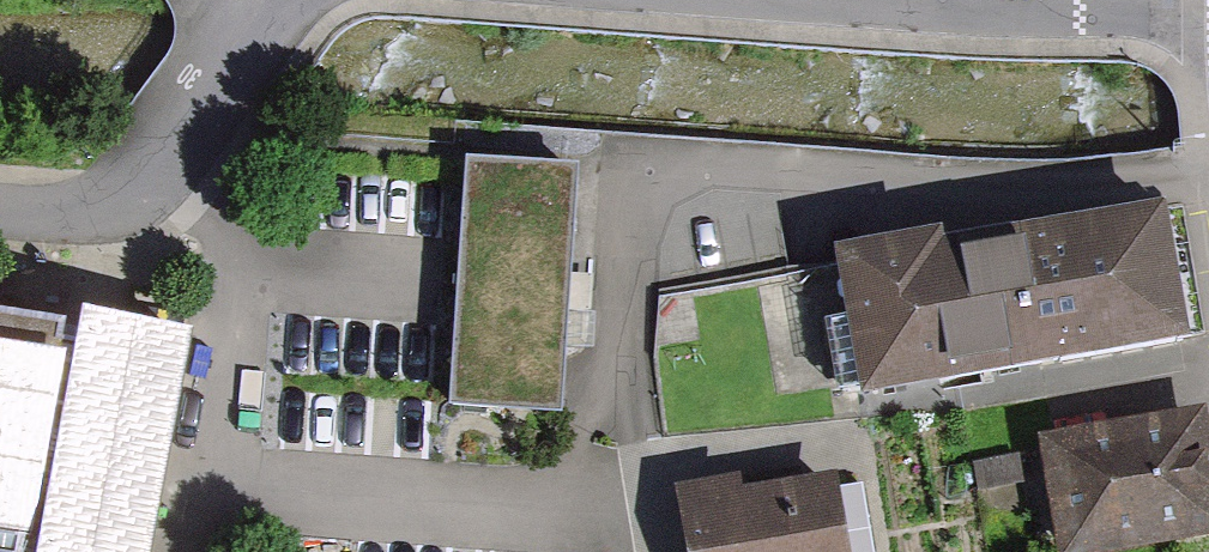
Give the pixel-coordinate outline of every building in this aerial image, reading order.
[(579,188),(475,181),(461,415),(564,421),(579,188)] [(1038,240),(1061,368),(1205,342),(1182,214),(1038,240)] [(1061,368),(1038,240),(858,271),(881,400),(1061,368)] [(187,331),(86,309),(75,376),(44,371),(0,368),(0,545),(22,547),(21,551),(148,551),(187,331)] [(1054,451),(1071,551),(1082,551),(1208,531),(1208,477),(1201,426),(1054,451)] [(690,506),(697,551),(861,551),(850,482),(690,506)]
